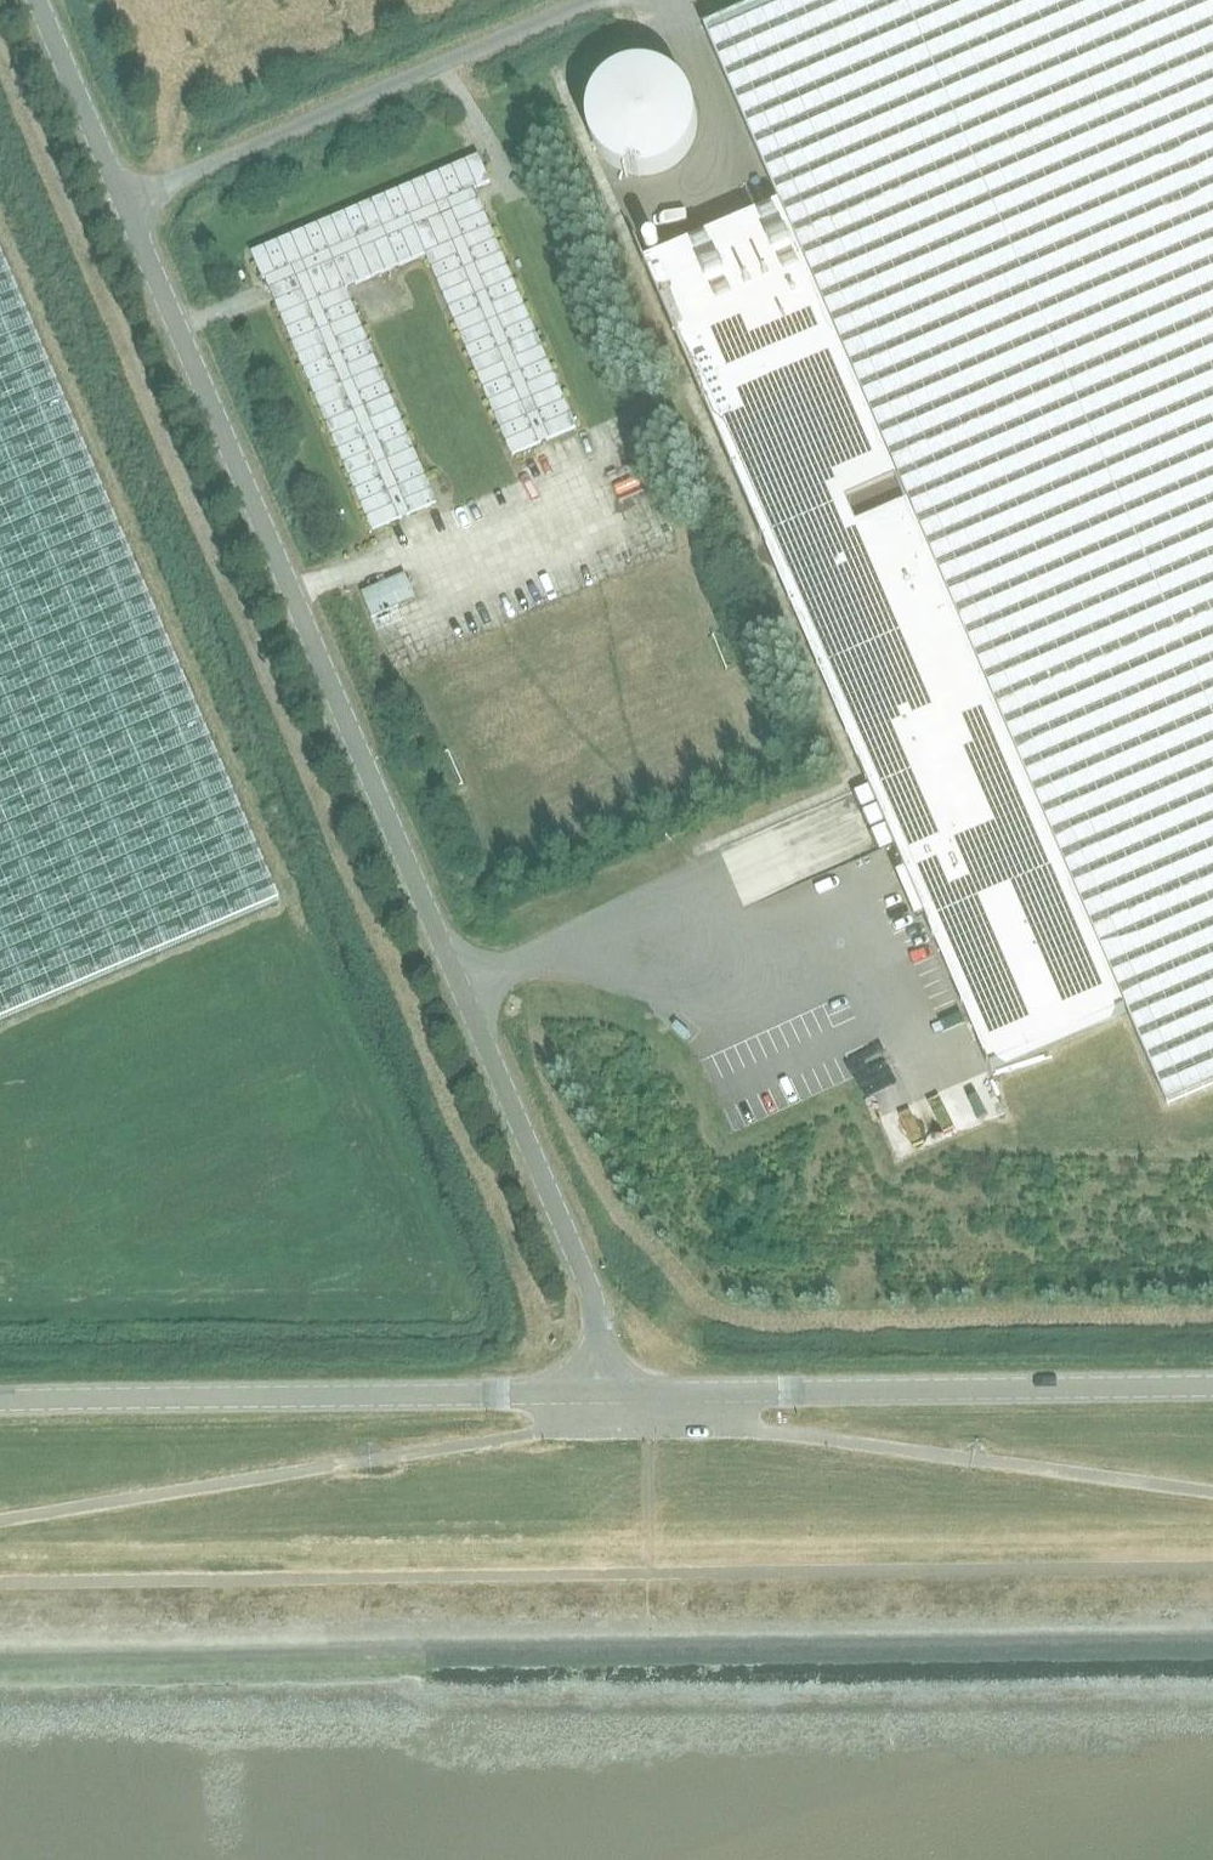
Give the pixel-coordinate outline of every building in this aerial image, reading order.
[(704,26),(778,199),(643,257),(870,784),(895,843),(993,1069),(1126,1010),(1166,1104),(1212,1084),(1212,0),(765,0),(704,26)] [(590,108),(589,118),(589,128),(591,137),(595,146),(600,154),(607,161),(615,167),(624,172),(634,174),(643,175),(653,174),(663,171),(672,167),(679,161),(686,154),(691,145),(695,136),(697,126),(697,116),(696,107),(692,98),(688,90),(681,82),(674,76),(666,71),(657,68),(647,66),(637,66),(628,68),(619,72),(611,77),(603,83),(597,91),(593,99),(590,108)] [(252,253),(263,280),(266,279),(275,301),(373,531),(436,504),(425,480),(344,290),(427,255),(513,456),(577,428),(481,202),(475,190),(491,183),(480,156),(252,253)] [(277,902),(0,258),(0,1021),(277,902)] [(611,489),(645,488),(645,469),(611,469),(611,489)] [(371,609),(414,594),(405,567),(362,581),(371,609)]
